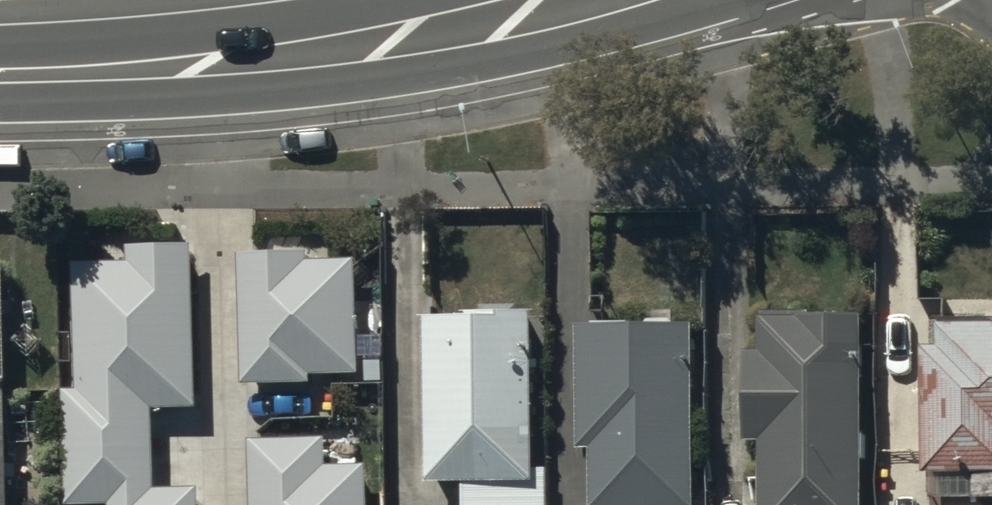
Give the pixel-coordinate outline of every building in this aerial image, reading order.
[(126,231),(126,243),(75,244),(78,380),(62,380),(64,496),(106,495),(106,504),(188,504),(187,480),(145,481),(143,395),(189,394),(186,229),(126,231)] [(301,239),(245,241),(248,371),(302,369),(302,357),(350,356),(347,246),(301,248),(301,239)] [(748,419),(760,419),(761,504),(855,504),(853,300),(762,300),(763,334),(747,335),(748,419)] [(525,304),(429,306),(433,472),(468,471),(528,469),(525,304)] [(928,483),(991,481),(991,314),(938,316),(939,342),(924,342),(928,483)] [(595,504),(646,504),(646,499),(686,499),(685,316),(574,316),(575,421),(595,421),(595,504)] [(252,430),(254,504),(363,504),(361,453),(319,454),(319,428),(252,430)] [(469,504),(545,504),(544,469),(528,469),(468,471),(469,504)]
